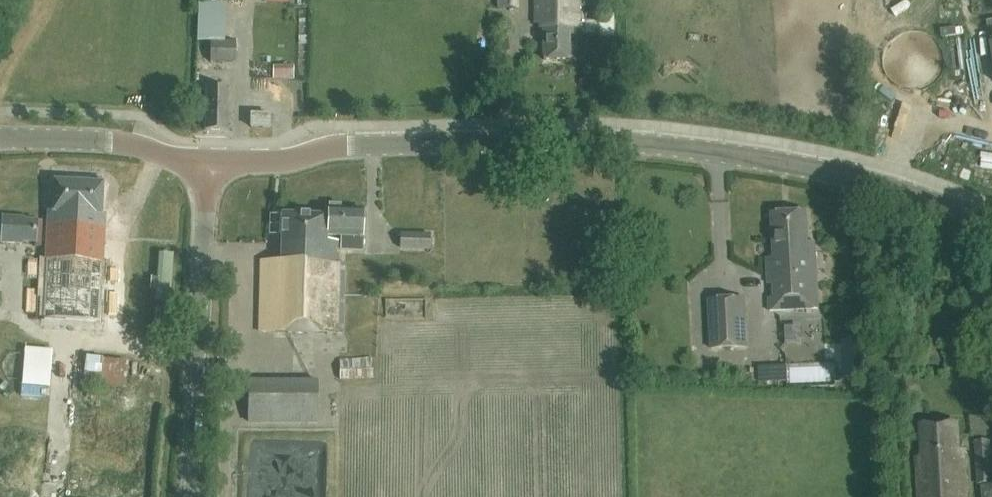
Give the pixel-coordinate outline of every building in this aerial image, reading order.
[(501,9),(518,10),(518,0),(501,0),(501,9)] [(578,35),(577,0),(535,0),(535,23),(543,23),(543,60),(569,59),(569,35),(578,35)] [(205,39),(222,38),(221,12),(204,13),(205,39)] [(210,63),(236,63),(235,41),(210,42),(210,63)] [(300,81),(301,68),(279,68),(278,80),(300,81)] [(206,88),(205,131),(226,131),(228,88),(206,88)] [(270,128),(270,116),(251,115),(251,128),(270,128)] [(99,324),(106,214),(101,213),(103,183),(54,181),(52,222),(49,222),(43,321),(99,324)] [(325,236),(326,236),(341,237),(341,250),(362,251),(363,211),(340,210),(340,205),(330,205),(329,209),(326,209),(325,216),(326,216),(325,236)] [(769,312),(818,309),(815,243),(808,243),(806,212),(772,214),(774,258),(767,259),(768,288),(774,287),(775,299),(769,299),(769,312)] [(326,216),(325,216),(282,214),(281,262),(262,261),(260,333),(342,335),(344,263),(337,263),(338,241),(326,241),(326,236),(325,236),(326,216)] [(3,217),(1,242),(23,244),(23,241),(35,242),(36,242),(37,221),(24,220),(24,218),(3,217)] [(431,235),(401,233),(400,250),(430,251),(431,235)] [(161,251),(160,251),(159,270),(155,270),(155,280),(159,280),(158,295),(170,296),(172,252),(171,252),(169,250),(163,249),(161,251)] [(708,298),(710,349),(748,348),(745,296),(708,298)] [(36,334),(32,358),(51,361),(55,337),(36,334)] [(105,368),(106,352),(90,352),(89,368),(105,368)] [(340,381),(374,379),(373,358),(339,360),(340,381)] [(125,369),(101,369),(101,399),(125,399),(125,369)] [(248,423),(318,423),(318,380),(249,380),(248,423)] [(964,450),(959,450),(957,423),(920,425),(922,463),(916,463),(918,496),(966,496),(964,450)] [(991,484),(991,466),(990,441),(975,442),(977,485),(991,484)] [(980,487),(981,496),(991,496),(991,486),(980,487)]
